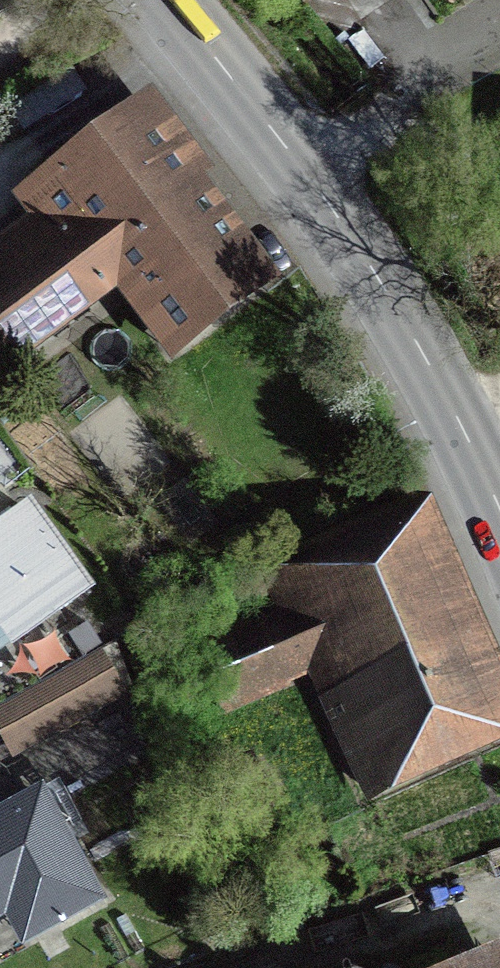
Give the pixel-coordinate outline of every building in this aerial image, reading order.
[(81,102),(62,72),(1,111),(20,141),(81,102)] [(122,264),(181,343),(257,285),(133,119),(25,200),(54,238),(0,278),(0,302),(26,337),(122,264)] [(367,723),(335,736),(358,787),(497,724),(401,503),(261,567),(262,570),(293,556),(367,723)] [(0,530),(0,627),(12,644),(82,595),(24,513),(0,530)] [(228,720),(278,697),(247,626),(185,654),(208,706),(219,701),(228,720)] [(24,749),(119,696),(96,655),(2,708),(24,749)] [(0,822),(0,913),(35,894),(52,925),(92,902),(37,801),(0,822)] [(449,946),(405,967),(460,967),(449,946)]
